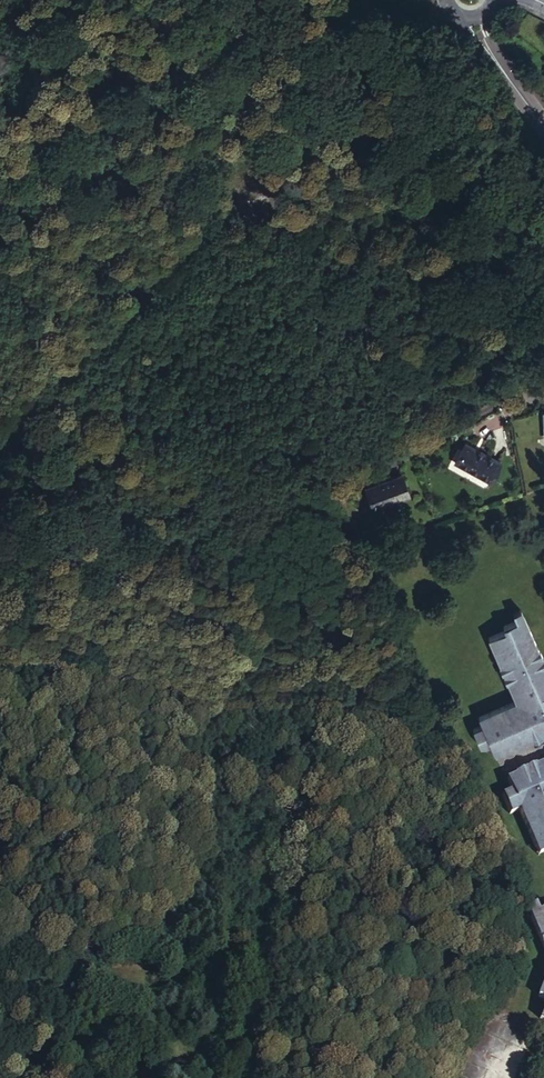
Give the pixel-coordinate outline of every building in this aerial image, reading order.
[(503,463),(467,443),(456,462),(492,483),(503,463)] [(402,475),(367,488),(375,510),(410,498),(402,475)] [(515,609),(518,617),(526,614),(523,606),(515,609)] [(526,614),(518,617),(505,623),(506,627),(490,633),(517,698),(479,714),(482,722),(473,726),(481,744),(490,740),(495,752),(543,731),(543,656),(526,614)] [(506,778),(511,791),(502,795),(510,813),(519,809),(538,855),(543,852),(543,762),(506,778)] [(527,908),(530,916),(538,913),(535,905),(527,908)] [(538,913),(530,916),(540,939),(543,949),(543,910),(538,913)]
